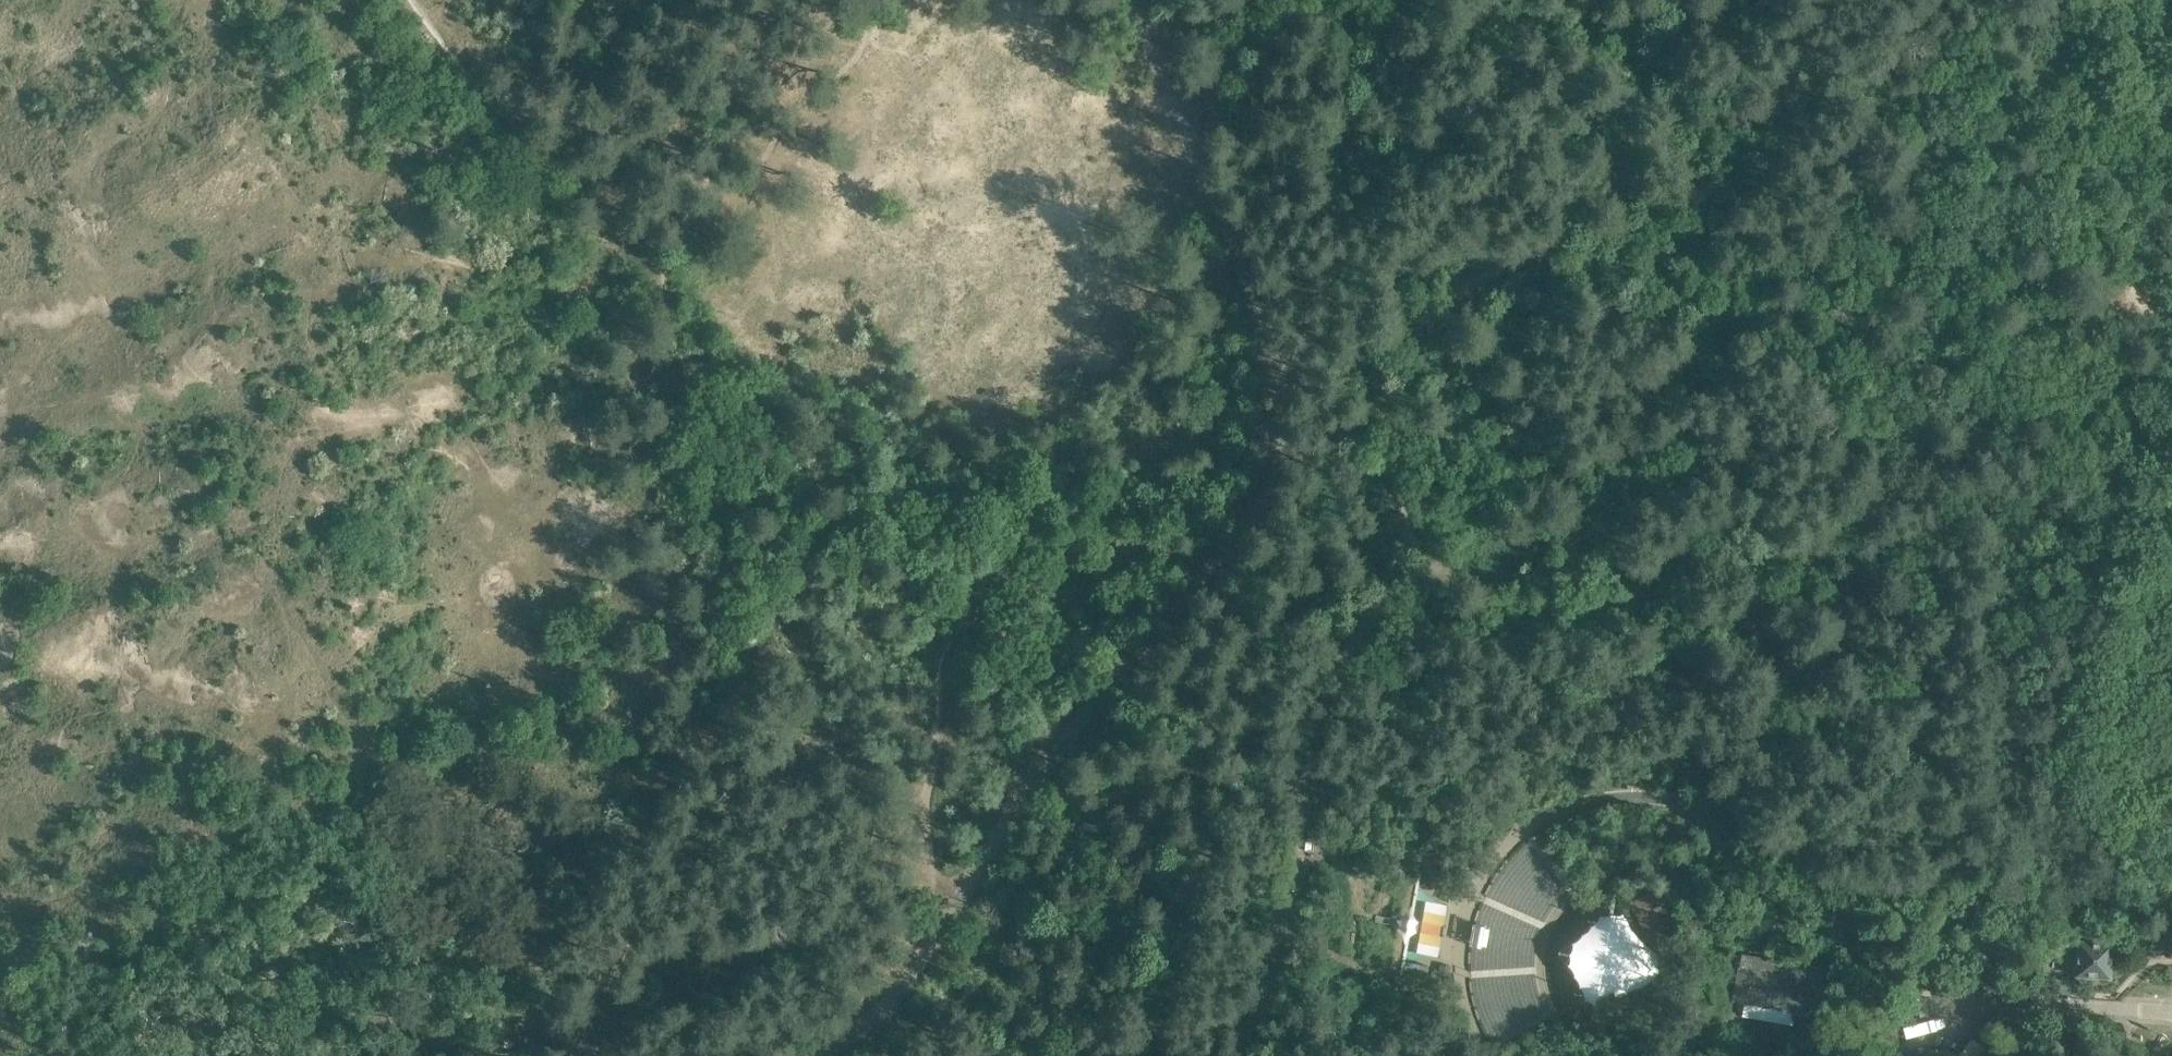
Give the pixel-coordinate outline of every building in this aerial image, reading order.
[(1380,942),(1446,955),(1455,908),(1404,898),(1401,911),(1387,907),(1380,942)] [(1579,933),(1570,938),(1566,963),(1574,973),(1579,982),(1583,991),(1586,998),(1602,1000),(1638,989),(1646,942),(1619,914),(1599,912),(1594,920),(1587,927),(1579,933)] [(2074,977),(2110,979),(2113,944),(2076,942),(2074,977)] [(1773,973),(1741,968),(1735,998),(1808,1012),(1817,965),(1775,958),(1773,973)] [(2053,993),(2079,995),(2080,980),(2054,978),(2053,993)] [(2054,1028),(2076,1029),(2077,1019),(2054,1018),(2054,1028)] [(1747,1055),(1775,1055),(1777,1046),(1750,1042),(1747,1055)]
